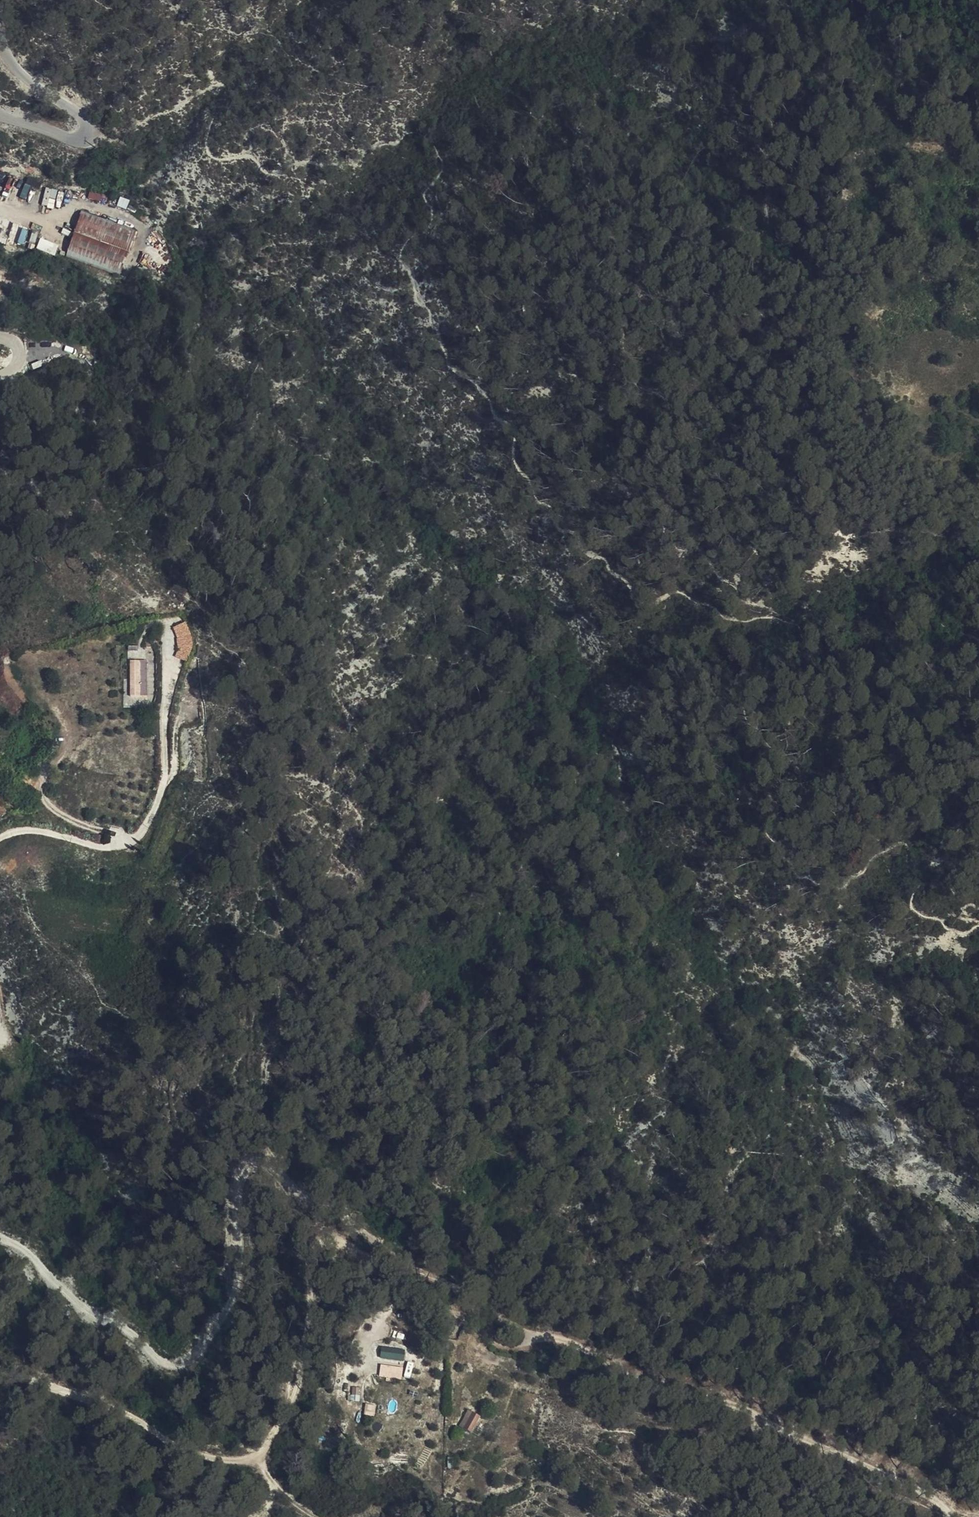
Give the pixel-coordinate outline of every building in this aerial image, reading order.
[(81,215),(77,226),(122,244),(127,249),(132,235),(81,215)] [(122,244),(77,226),(73,239),(101,250),(124,258),(127,249),(122,244)] [(114,281),(124,258),(101,250),(73,239),(64,263),(114,281)] [(48,250),(56,253),(59,244),(51,242),(48,250)] [(158,669),(140,669),(141,709),(159,708),(158,669)] [(387,1351),(387,1361),(406,1362),(406,1352),(387,1351)] [(401,1378),(403,1367),(382,1363),(380,1375),(401,1378)] [(458,1423),(461,1425),(472,1411),(468,1408),(458,1423)] [(472,1411),(461,1425),(468,1430),(478,1416),(472,1411)]
